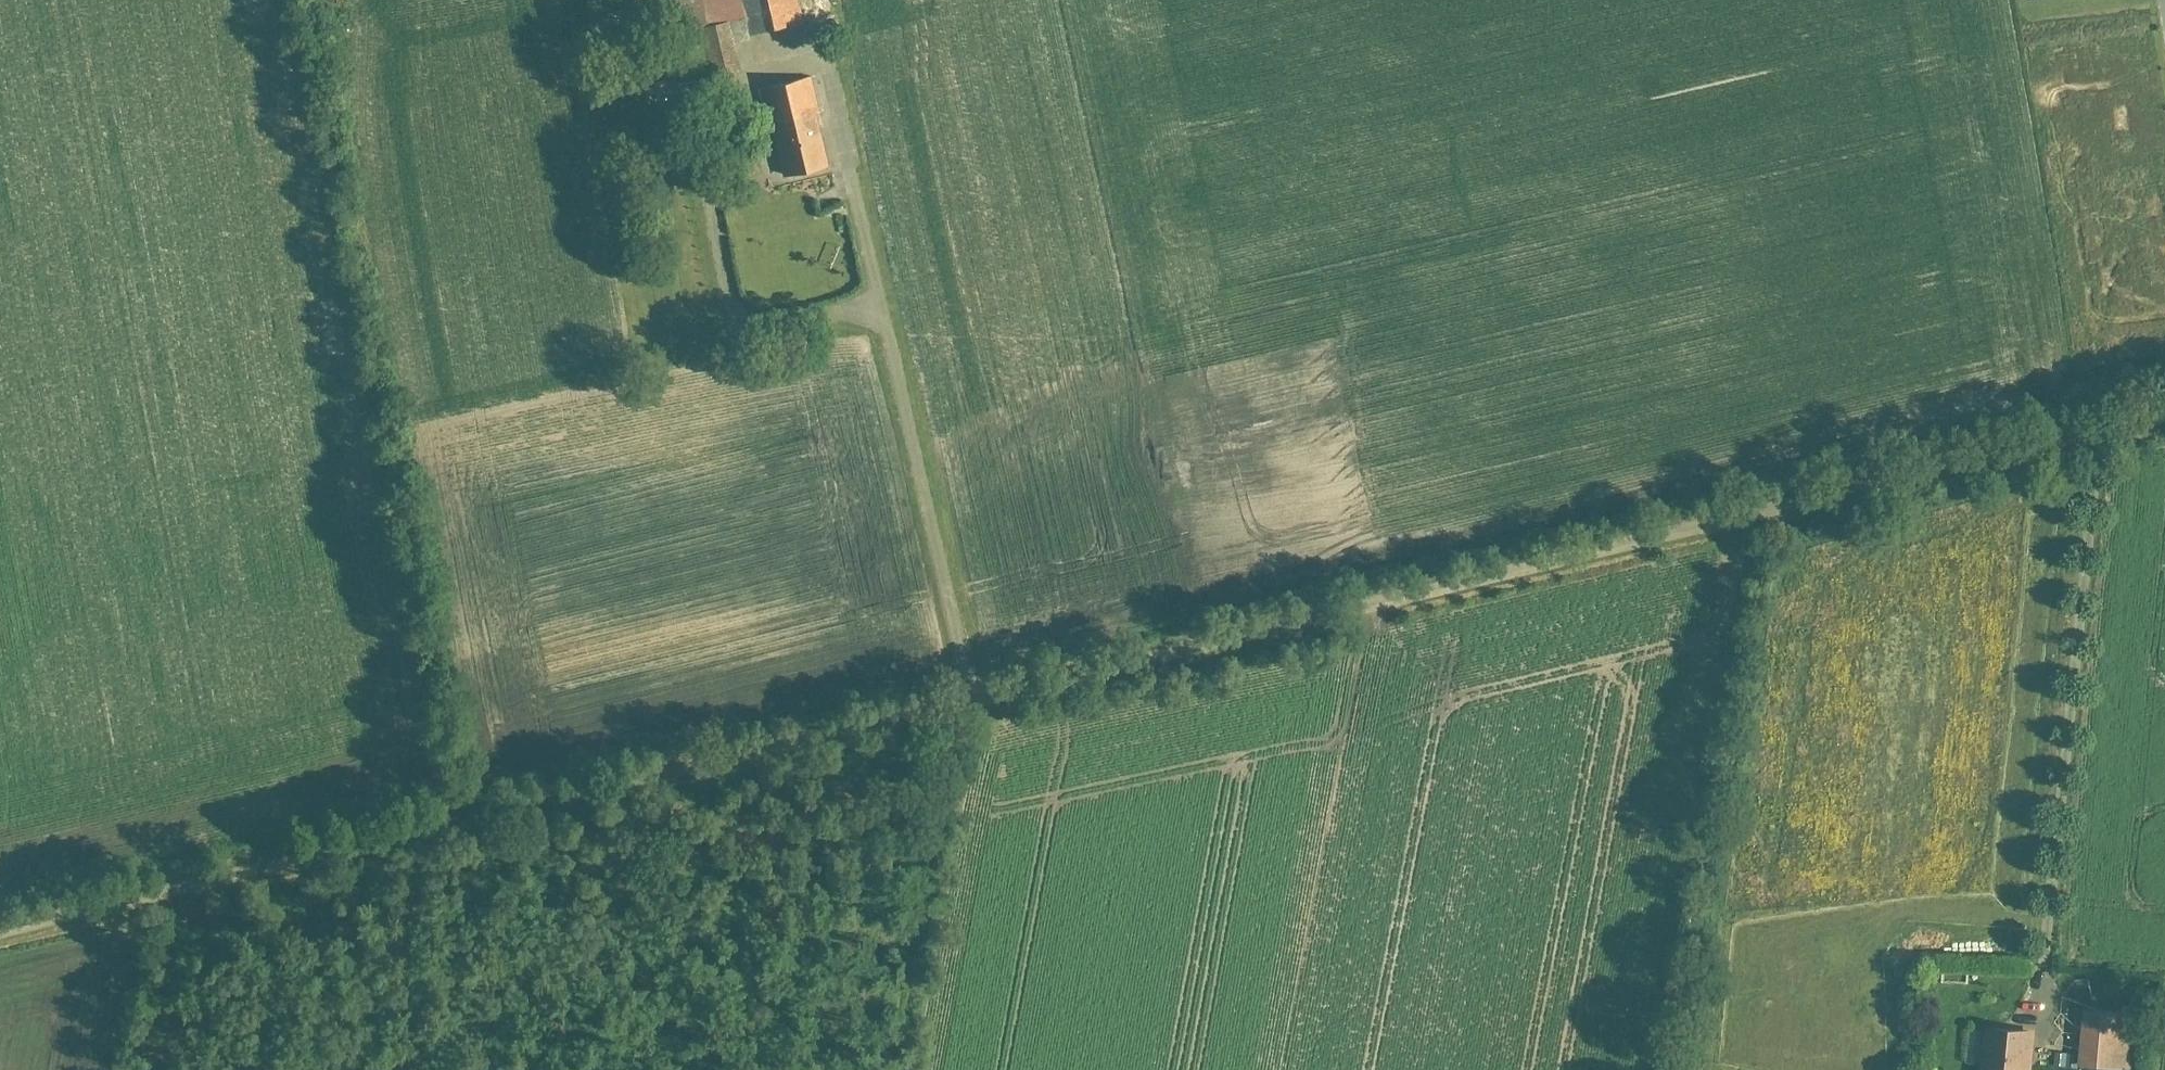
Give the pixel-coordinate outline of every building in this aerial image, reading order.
[(588,29),(624,26),(622,0),(585,0),(588,29)] [(742,42),(802,27),(796,0),(672,0),(665,2),(674,41),(706,33),(710,49),(717,48),(725,81),(750,74),(742,42)] [(761,91),(782,178),(835,165),(813,78),(761,91)] [(2079,1067),(2110,1069),(2132,1069),(2137,1016),(2085,1011),(2079,1067)] [(1980,1069),(2031,1069),(2034,1034),(1983,1030),(1980,1069)]
